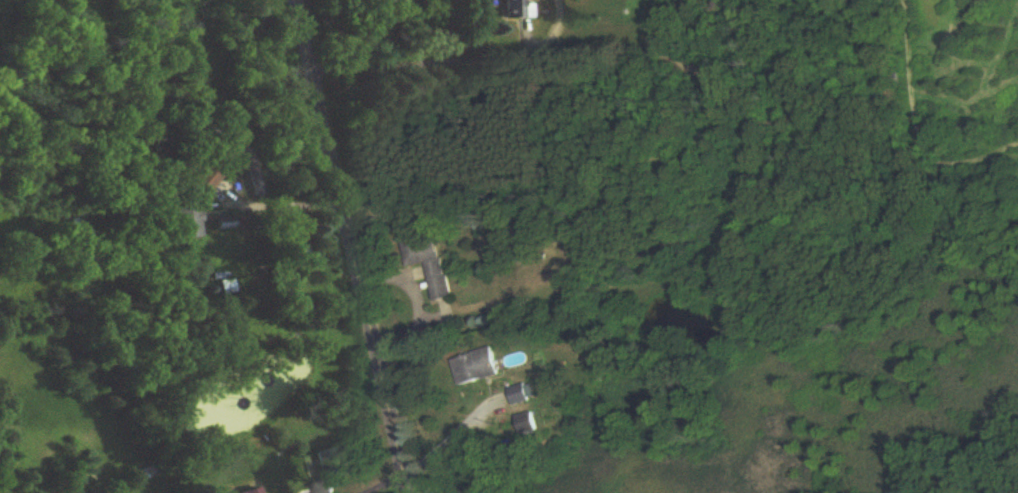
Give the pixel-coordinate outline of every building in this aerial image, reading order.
[(506,19),(525,19),(525,0),(506,0),(506,19)] [(241,154),(255,197),(271,193),(257,149),(241,154)] [(208,193),(225,173),(209,159),(192,180),(208,193)] [(432,303),(448,299),(436,238),(421,241),(418,227),(399,231),(406,268),(424,264),(432,303)] [(307,251),(301,242),(286,251),(292,260),(307,251)] [(460,388),(500,379),(494,349),(453,359),(460,388)] [(512,390),(516,407),(532,403),(528,386),(512,390)] [(519,419),(526,438),(543,432),(537,413),(519,419)] [(301,458),(307,477),(347,465),(342,446),(301,458)]
